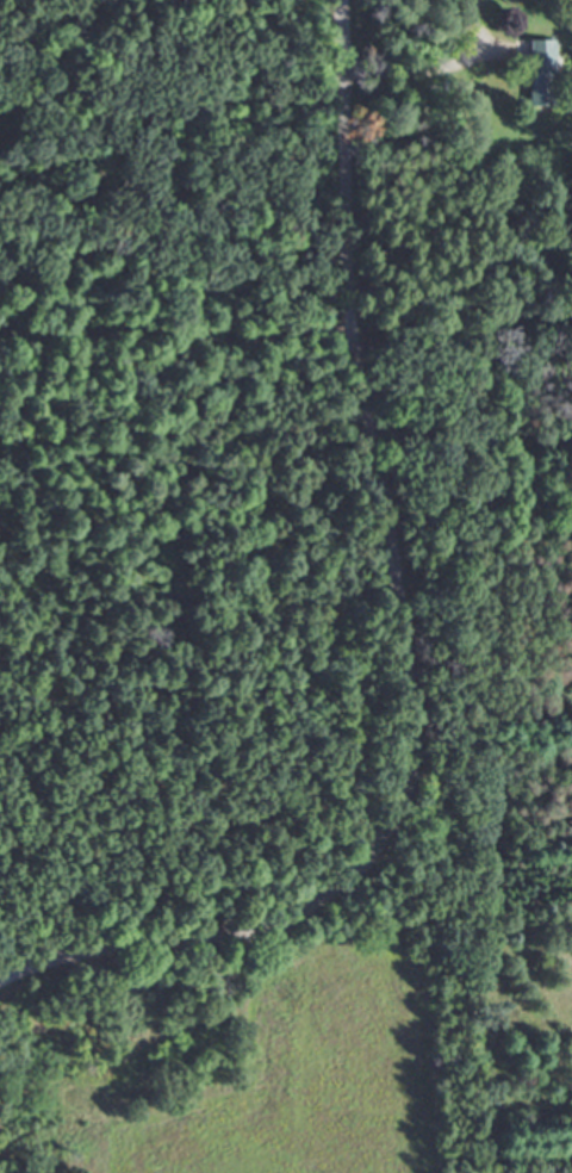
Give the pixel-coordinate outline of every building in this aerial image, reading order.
[(519,85),(547,85),(548,52),(520,51),(519,85)]
